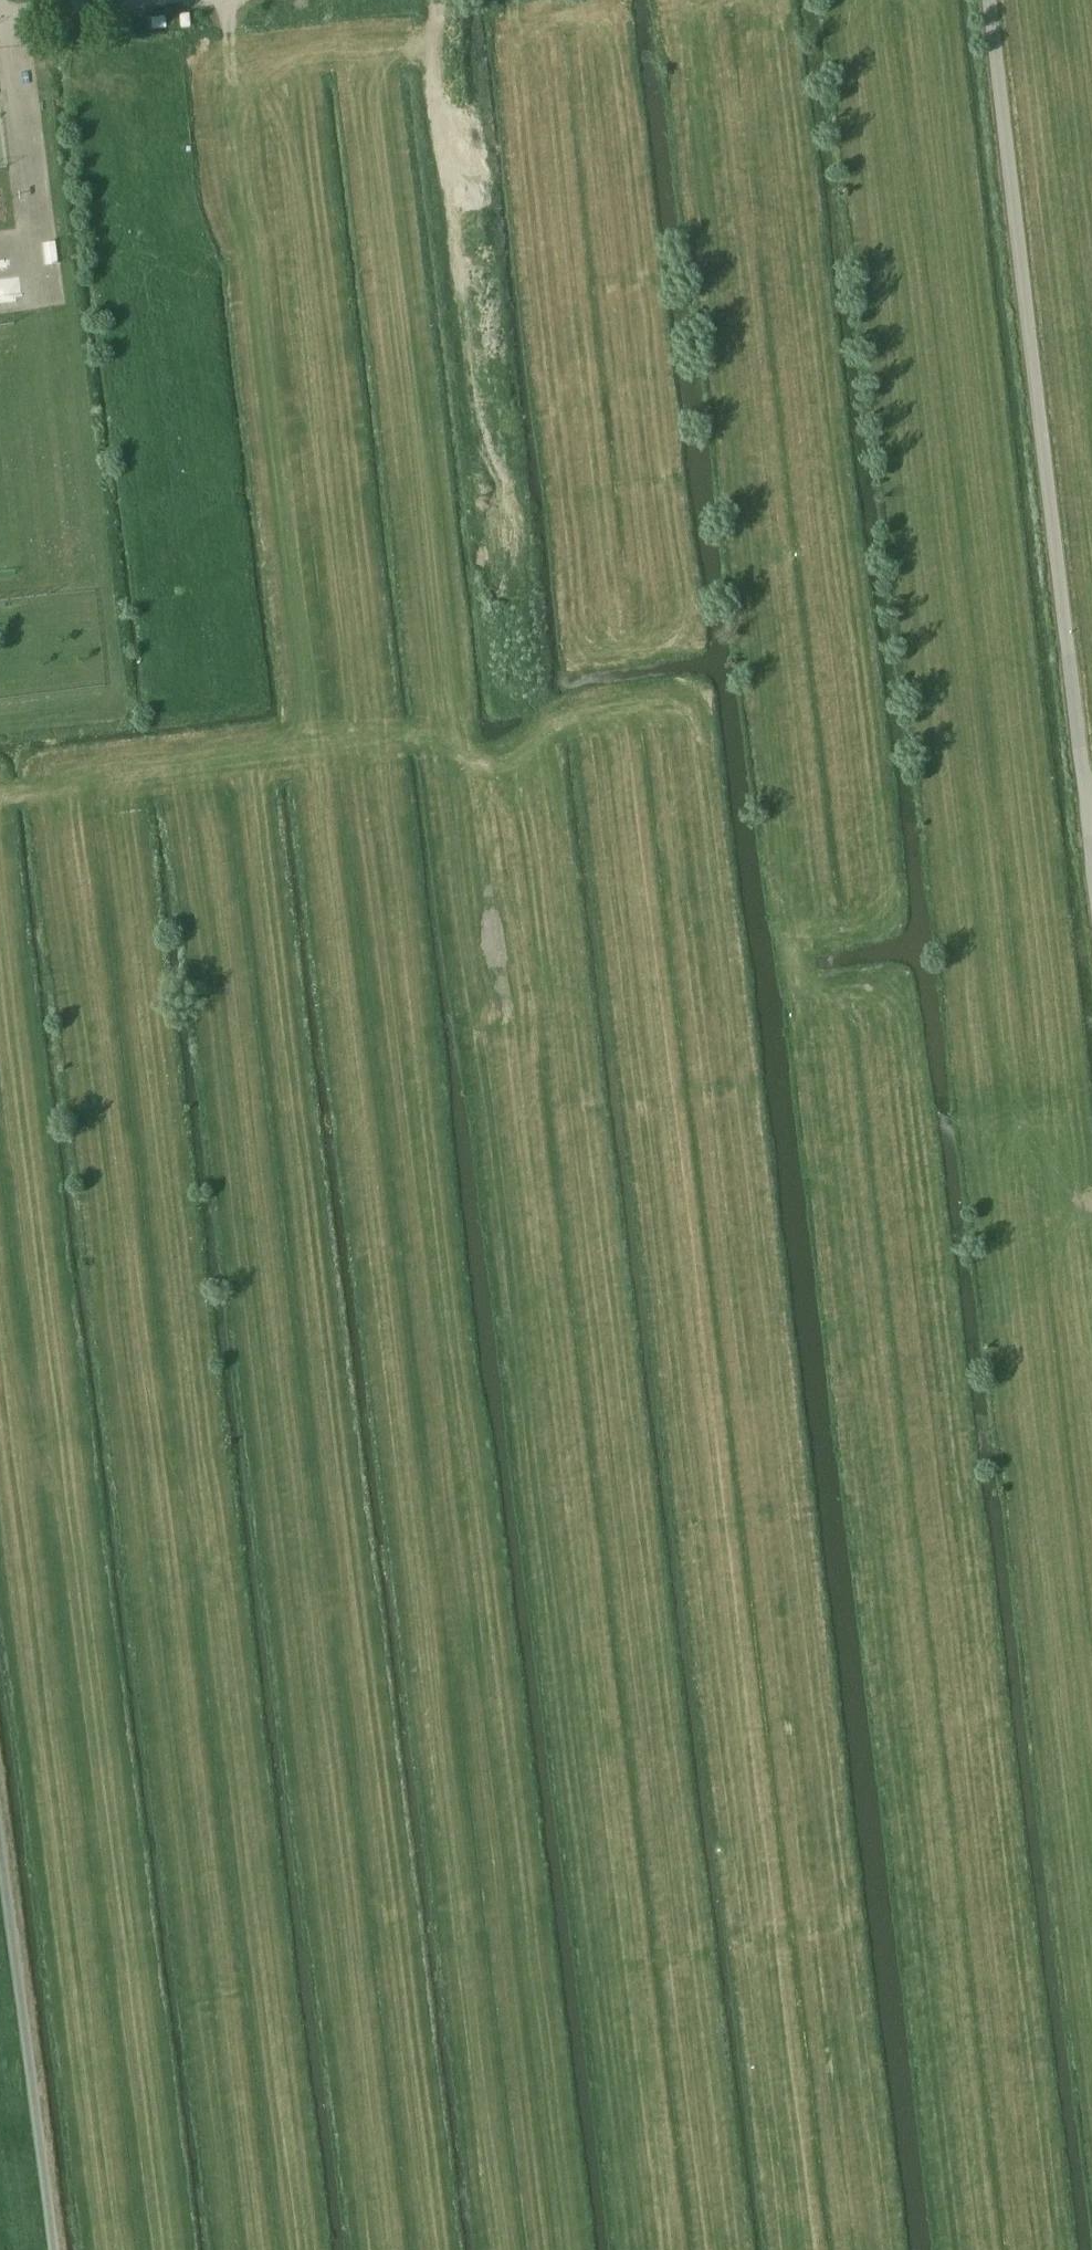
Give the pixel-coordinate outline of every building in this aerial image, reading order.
[(193,28),(192,14),(181,15),(182,29),(193,28)]
